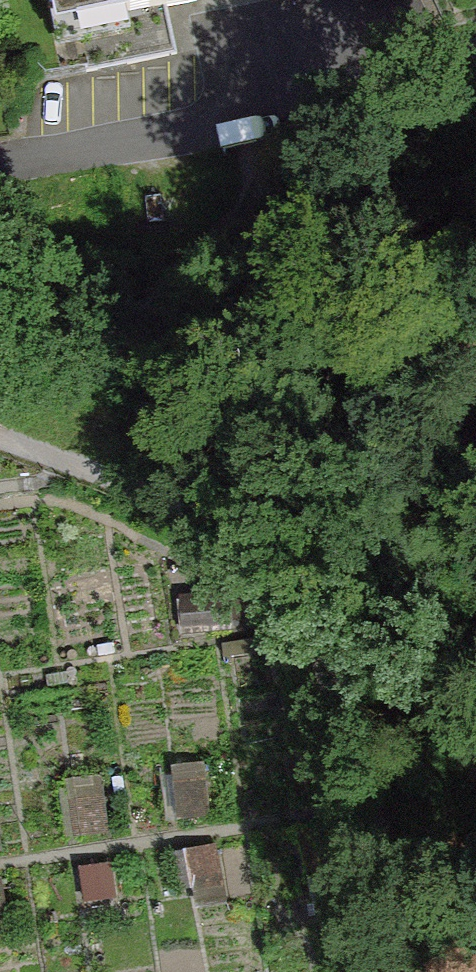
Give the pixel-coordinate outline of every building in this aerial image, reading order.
[(72,12),(118,0),(69,0),(72,12)] [(173,819),(209,817),(206,764),(170,767),(173,819)] [(72,838),(113,833),(106,778),(65,783),(72,838)] [(187,906),(227,901),(219,840),(179,845),(187,906)] [(72,923),(120,918),(114,862),(66,867),(72,923)] [(10,922),(4,874),(0,874),(0,923),(10,922)]
